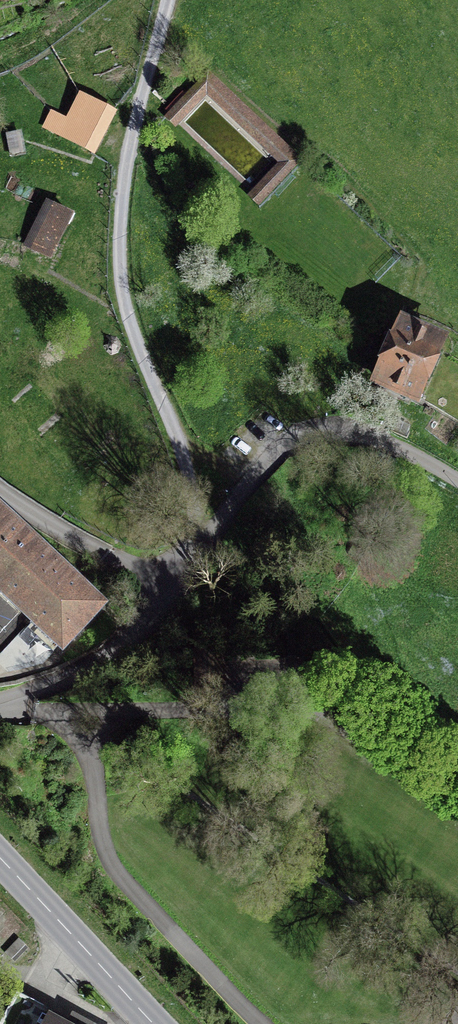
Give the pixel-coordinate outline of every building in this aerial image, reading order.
[(284,164),(253,196),(260,203),(301,161),(208,73),(168,115),(175,122),(206,90),(284,164)] [(114,111),(80,95),(68,120),(52,113),(44,128),(93,153),(114,111)] [(70,215),(48,203),(27,245),(49,257),(70,215)] [(442,343),(402,325),(377,379),(417,397),(442,343)] [(63,647),(101,606),(0,511),(0,588),(63,647)] [(14,998),(0,1023),(70,1023),(71,1021),(52,1011),(49,1017),(14,998)]
